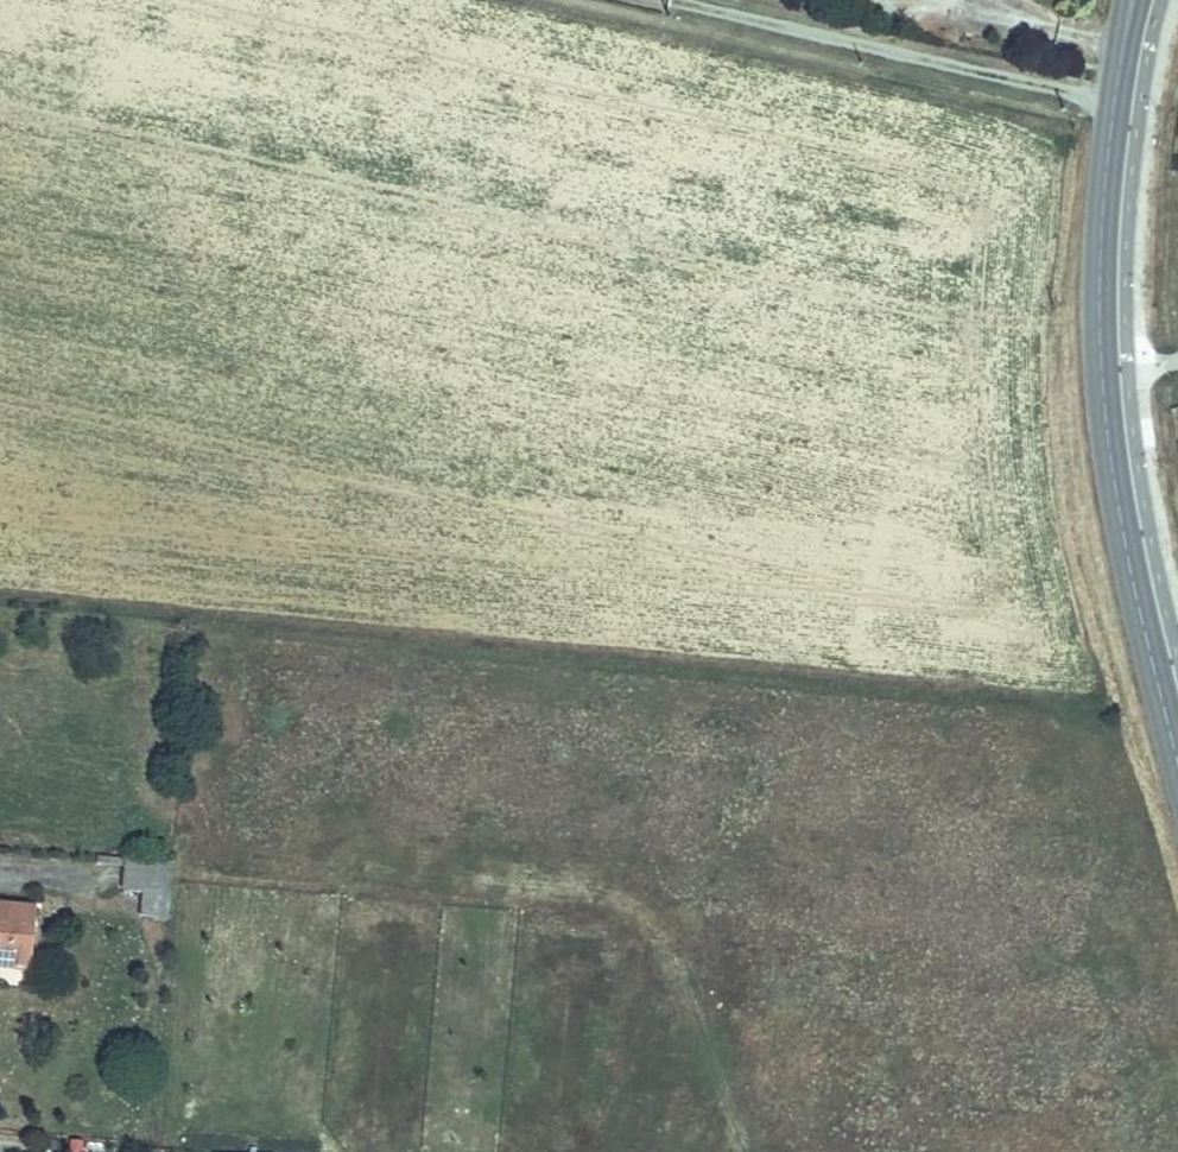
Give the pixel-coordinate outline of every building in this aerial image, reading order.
[(184,877),(184,868),(137,865),(135,895),(181,899),(184,877)] [(33,979),(41,915),(0,911),(0,976),(33,979)]
